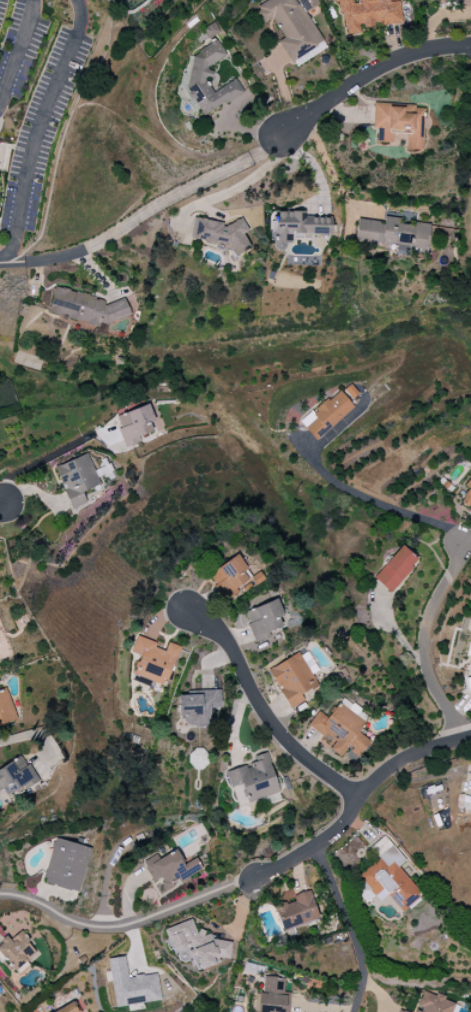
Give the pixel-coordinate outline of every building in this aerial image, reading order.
[(306,12),(320,4),(317,0),(268,0),(254,7),(263,24),(273,19),(284,38),(279,41),(294,67),(327,48),(306,12)] [(399,1),(388,2),(388,0),(333,0),(334,3),(340,3),(344,35),(360,33),(360,28),(401,23),(399,1)] [(202,29),(209,40),(220,33),(214,22),(202,29)] [(206,114),(243,93),(236,80),(212,92),(205,79),(212,75),(207,66),(226,56),(217,41),(178,62),(206,114)] [(422,150),(424,107),(373,105),(372,130),(376,130),(375,143),(393,143),(393,133),(406,133),(406,149),(422,150)] [(331,218),(304,218),(304,212),(272,212),(272,252),(285,251),(285,242),(291,242),(291,236),(331,236),(331,218)] [(196,217),(192,239),(229,246),(228,252),(242,255),(247,227),(196,217)] [(357,219),(355,241),(396,246),(395,254),(408,255),(409,248),(427,250),(430,225),(401,221),(401,219),(384,217),(384,222),(357,219)] [(130,315),(124,298),(105,305),(103,299),(54,288),(48,313),(59,315),(62,315),(63,318),(98,327),(99,323),(105,325),(130,315)] [(354,407),(349,401),(358,394),(348,383),(312,414),(310,412),(299,422),(316,441),(354,407)] [(154,421),(148,404),(114,418),(126,447),(141,441),(139,437),(152,431),(149,423),(154,421)] [(54,466),(68,505),(74,503),(72,496),(99,486),(88,454),(54,466)] [(463,486),(468,490),(459,500),(470,510),(470,476),(463,486)] [(418,561),(401,546),(373,577),(389,592),(418,561)] [(252,577),(236,555),(207,575),(226,601),(238,593),(235,589),(252,577)] [(282,626),(278,618),(283,616),(277,599),(243,612),(255,643),(270,637),(268,632),(282,626)] [(166,686),(179,646),(168,643),(165,651),(155,648),(157,643),(135,636),(130,652),(140,656),(133,676),(166,686)] [(289,709),(304,701),(301,695),(318,686),(312,674),(317,671),(306,649),(268,670),(289,709)] [(17,720),(6,688),(0,690),(0,726),(17,720)] [(178,695),(179,717),(188,716),(188,727),(210,727),(210,709),(217,708),(217,690),(203,690),(203,694),(178,695)] [(308,726),(333,743),(329,749),(341,757),(347,749),(359,757),(370,741),(357,732),(364,722),(356,716),(360,710),(342,698),(328,719),(317,711),(308,726)] [(206,771),(207,751),(190,750),(189,770),(206,771)] [(226,772),(230,787),(241,784),(246,804),(279,794),(267,753),(253,757),(255,763),(226,772)] [(5,801),(37,780),(21,755),(0,768),(0,793),(5,801)] [(405,861),(384,836),(370,848),(379,858),(357,876),(365,885),(356,892),(366,903),(375,896),(380,902),(388,896),(401,912),(422,895),(398,867),(405,861)] [(91,848),(55,838),(42,882),(79,892),(91,848)] [(203,870),(196,858),(184,865),(175,849),(158,859),(155,854),(141,862),(153,883),(158,880),(165,892),(203,870)] [(280,931),(318,921),(310,891),(292,895),(294,901),(274,906),(280,931)] [(166,929),(176,961),(193,963),(196,971),(218,963),(218,958),(229,959),(231,942),(212,940),(210,933),(196,931),(195,932),(191,920),(166,929)] [(0,942),(0,951),(15,973),(37,957),(20,932),(9,940),(7,937),(0,942)] [(114,1007),(160,1001),(156,974),(127,978),(124,957),(108,959),(114,1007)] [(290,993),(283,992),(285,979),(264,976),(262,992),(259,992),(257,1011),(288,1011),(290,993)] [(454,1004),(444,1000),(445,998),(422,990),(417,1007),(418,1007),(417,1011),(451,1011),(454,1004)] [(74,1002),(55,1011),(79,1011),(74,1002)]
